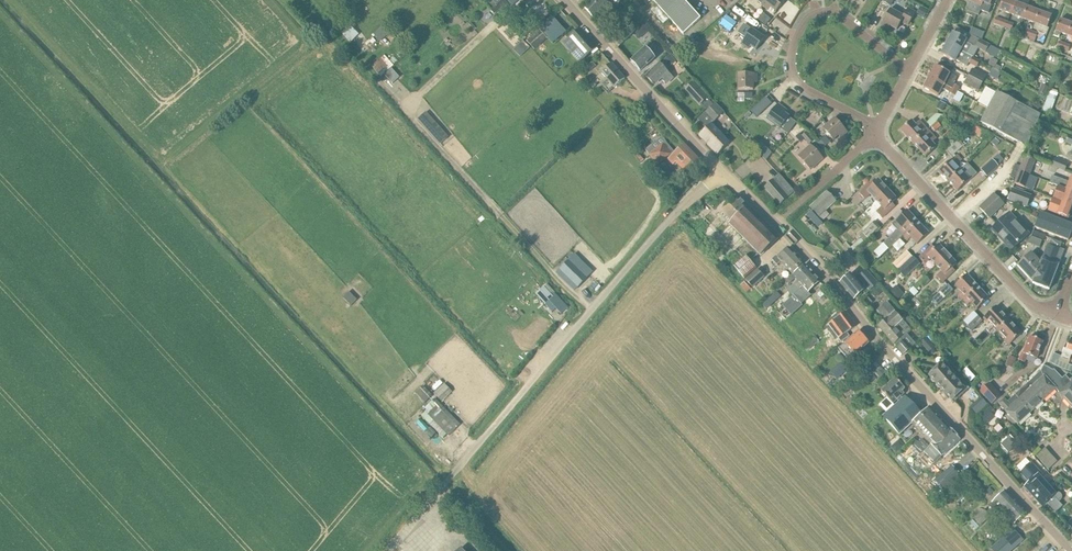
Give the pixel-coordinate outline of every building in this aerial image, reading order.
[(491,11),(494,15),(501,10),(503,12),(510,6),(504,0),(503,0),(491,11)] [(533,8),(540,2),(542,0),(526,0),(533,8)] [(615,8),(609,2),(607,4),(604,0),(592,0),(584,7),(593,17),(605,7),(610,13),(615,8)] [(684,34),(701,19),(684,0),(653,0),(684,34)] [(761,4),(769,10),(771,7),(776,11),(785,0),(757,0),(762,4),(761,4)] [(967,11),(977,14),(982,0),(972,0),(972,1),(971,1),(967,11)] [(977,14),(979,15),(980,10),(989,13),(992,5),(991,5),(992,0),(982,0),(977,14)] [(996,18),(1007,22),(1011,14),(1012,14),(1016,2),(1010,0),(1003,0),(1000,8),(999,10),(996,18)] [(1016,2),(1012,14),(1023,18),(1027,7),(1016,2)] [(879,3),(873,15),(877,17),(884,6),(879,3)] [(920,7),(917,13),(924,17),(927,11),(920,7)] [(1035,23),(1039,11),(1027,7),(1023,18),(1035,23)] [(890,9),(886,15),(881,25),(889,29),(891,26),(897,30),(901,22),(908,26),(915,12),(908,8),(903,16),(897,13),(890,9)] [(1047,28),(1048,26),(1052,16),(1039,11),(1035,23),(1047,28)] [(967,14),(964,23),(970,25),(973,16),(967,14)] [(757,22),(747,15),(743,22),(752,28),(757,22)] [(1007,22),(996,18),(994,23),(1006,28),(1008,23),(1007,22)] [(1056,31),(1055,36),(1059,38),(1061,33),(1068,36),(1071,25),(1071,23),(1060,19),(1055,31),(1056,31)] [(629,23),(619,32),(613,39),(619,46),(636,30),(629,23)] [(381,28),(374,34),(381,42),(391,32),(384,24),(381,28)] [(539,29),(526,41),(535,50),(548,38),(539,29)] [(738,42),(743,35),(734,29),(730,35),(738,42)] [(764,38),(755,32),(751,29),(741,44),(748,49),(750,46),(756,50),(764,38)] [(566,43),(564,45),(572,54),(580,63),(587,57),(589,56),(592,53),(593,54),(598,50),(581,30),(580,30),(572,37),(571,38),(570,39),(566,43)] [(953,33),(947,44),(973,57),(978,48),(985,52),(986,50),(993,54),(997,48),(969,34),(966,39),(953,33)] [(973,57),(947,44),(942,54),(955,61),(956,60),(967,66),(969,63),(977,67),(980,61),(973,57)] [(641,71),(649,64),(654,59),(645,48),(631,60),(641,71)] [(381,58),(372,66),(381,76),(394,65),(385,55),(381,59),(381,58)] [(1045,61),(1041,70),(1046,72),(1050,63),(1045,61)] [(625,78),(611,63),(602,72),(616,87),(625,78)] [(660,64),(655,68),(647,76),(654,84),(661,77),(667,83),(673,78),(660,64)] [(936,65),(930,76),(958,91),(960,88),(960,87),(954,84),(957,77),(936,65)] [(558,71),(566,80),(575,72),(572,68),(566,73),(562,67),(558,71)] [(969,76),(983,84),(987,77),(973,69),(969,76)] [(757,73),(746,73),(738,73),(738,89),(753,89),(753,82),(757,82),(757,73)] [(686,74),(680,79),(683,83),(689,78),(686,74)] [(964,95),(958,91),(930,76),(924,87),(939,95),(942,89),(955,96),(953,99),(960,103),(964,95)] [(983,84),(969,76),(965,84),(979,91),(983,84)] [(689,80),(684,84),(689,89),(694,85),(689,80)] [(1049,88),(1043,84),(1039,92),(1045,95),(1049,88)] [(1027,147),(1041,115),(997,91),(994,96),(988,107),(980,122),(1027,147)] [(982,104),(988,107),(994,96),(988,92),(982,104)] [(746,102),(745,99),(753,99),(753,94),(735,94),(735,102),(746,102)] [(940,101),(936,108),(943,111),(946,104),(940,101)] [(700,117),(698,119),(706,128),(711,124),(713,123),(724,112),(715,103),(708,109),(704,113),(700,117)] [(760,103),(748,115),(753,121),(766,108),(760,103)] [(1039,103),(1032,107),(1035,111),(1042,107),(1039,103)] [(778,104),(772,113),(767,118),(780,128),(784,123),(791,129),(796,123),(789,117),(783,113),(785,110),(778,104)] [(449,138),(430,116),(426,112),(418,120),(441,145),(449,138)] [(931,127),(937,122),(943,117),(945,115),(937,113),(927,122),(931,127)] [(962,117),(958,123),(967,128),(970,121),(962,117)] [(823,129),(833,140),(838,135),(841,138),(847,132),(835,118),(823,129)] [(928,130),(927,129),(920,121),(915,124),(911,120),(901,130),(913,144),(928,130)] [(935,132),(941,126),(937,122),(931,127),(935,132)] [(706,128),(699,135),(717,154),(724,148),(725,147),(729,143),(711,124),(706,128)] [(1038,124),(1035,132),(1044,136),(1048,128),(1038,124)] [(936,139),(928,130),(913,144),(925,156),(936,147),(932,142),(936,139)] [(987,131),(981,136),(982,137),(986,142),(992,137),(987,131)] [(814,139),(807,132),(802,135),(800,133),(796,137),(801,143),(805,139),(809,144),(814,139)] [(825,136),(821,140),(826,145),(830,142),(825,136)] [(961,141),(959,143),(957,141),(946,151),(952,157),(963,147),(962,147),(964,145),(961,141)] [(658,166),(672,155),(671,154),(674,151),(666,142),(664,144),(663,144),(649,155),(658,166)] [(759,151),(765,146),(761,142),(755,147),(759,151)] [(684,145),(677,152),(669,159),(674,164),(679,159),(689,170),(699,161),(684,145)] [(798,156),(810,170),(823,158),(811,145),(798,156)] [(984,150),(977,156),(981,161),(988,155),(984,150)] [(639,153),(635,156),(641,163),(644,160),(639,153)] [(956,155),(947,164),(939,171),(948,181),(961,170),(956,165),(961,160),(956,155)] [(1019,171),(1030,176),(1036,161),(1025,157),(1019,171)] [(1055,159),(1052,165),(1065,170),(1067,164),(1055,159)] [(992,160),(981,170),(986,176),(998,166),(992,160)] [(961,170),(948,181),(958,191),(975,175),(970,169),(965,174),(961,170)] [(1030,176),(1019,171),(1014,183),(1025,188),(1030,176)] [(780,174),(773,180),(765,187),(780,204),(794,191),(780,174)] [(1071,192),(1071,177),(1070,177),(1068,182),(1052,175),(1049,183),(1058,186),(1071,192)] [(876,200),(888,189),(879,180),(875,184),(872,181),(859,193),(865,199),(870,194),(876,200)] [(1053,199),(1071,206),(1071,192),(1058,186),(1053,199)] [(1011,193),(1008,200),(1013,202),(1018,204),(1021,205),(1025,193),(1023,192),(1013,188),(1011,193)] [(888,189),(876,200),(882,207),(877,211),(883,218),(895,206),(893,203),(897,199),(888,189)] [(810,206),(811,207),(818,214),(834,199),(826,191),(810,206)] [(989,218),(1004,204),(994,194),(979,207),(989,218)] [(1042,203),(1049,206),(1052,198),(1045,195),(1042,203)] [(720,215),(761,256),(779,238),(738,197),(720,215)] [(1058,215),(1068,219),(1071,209),(1071,206),(1053,199),(1048,211),(1058,215)] [(907,210),(899,217),(896,220),(896,221),(892,225),(897,230),(878,248),(884,254),(892,246),(900,239),(903,236),(903,235),(918,221),(907,210)] [(866,212),(853,224),(857,228),(869,216),(866,212)] [(1071,230),(1071,225),(1040,213),(1034,227),(1068,240),(1071,230)] [(1008,214),(1000,222),(992,229),(1011,249),(1028,234),(1008,214)] [(862,238),(852,246),(855,249),(881,227),(875,221),(860,235),(862,238)] [(929,233),(918,221),(903,235),(903,236),(908,241),(911,238),(917,244),(929,233)] [(813,224),(810,227),(815,232),(818,229),(813,224)] [(1032,237),(1027,241),(1031,244),(1039,248),(1042,241),(1032,237)] [(900,239),(892,246),(898,252),(906,245),(900,239)] [(1033,283),(1049,289),(1064,250),(1059,248),(1054,246),(1048,243),(1041,262),(1033,282),(1033,283)] [(936,265),(948,254),(939,244),(934,248),(932,246),(919,257),(925,263),(930,258),(936,265)] [(792,274),(795,270),(803,263),(789,247),(778,258),(776,256),(772,260),(778,265),(780,262),(792,274)] [(1022,260),(1017,265),(1033,282),(1041,262),(1031,252),(1022,260)] [(948,254),(936,265),(942,271),(936,276),(942,282),(955,271),(952,268),(957,264),(948,254)] [(593,271),(585,264),(576,255),(558,274),(574,290),(593,271)] [(745,279),(757,269),(745,255),(734,265),(745,279)] [(913,256),(898,270),(905,278),(920,264),(913,256)] [(805,265),(797,272),(786,281),(790,285),(796,279),(798,281),(787,290),(792,296),(793,295),(808,282),(806,280),(813,274),(805,265)] [(757,270),(746,281),(752,288),(764,277),(757,270)] [(867,288),(864,291),(866,294),(878,283),(866,270),(858,277),(867,288)] [(793,296),(782,306),(791,316),(803,306),(801,304),(807,299),(813,294),(810,291),(820,281),(813,274),(806,280),(808,282),(793,295),(793,296)] [(851,274),(848,276),(840,283),(854,299),(865,290),(851,274)] [(967,274),(955,285),(962,292),(958,295),(959,296),(952,302),(956,306),(977,286),(967,274)] [(931,281),(925,275),(913,287),(916,290),(921,285),(924,288),(931,281)] [(744,281),(741,285),(747,292),(751,289),(744,281)] [(548,284),(544,288),(551,296),(556,292),(548,284)] [(949,284),(932,299),(938,305),(954,290),(949,284)] [(877,285),(870,291),(876,297),(883,291),(877,285)] [(896,286),(889,293),(897,301),(904,294),(896,286)] [(977,286),(956,306),(961,311),(971,302),(977,309),(989,298),(977,286)] [(781,296),(776,291),(762,305),(771,315),(777,309),(776,304),(775,303),(781,296)] [(351,307),(357,301),(349,292),(343,298),(351,307)] [(568,308),(555,294),(545,304),(552,311),(556,308),(561,313),(568,308)] [(879,326),(886,335),(903,320),(901,319),(887,302),(880,308),(888,318),(879,326)] [(996,306),(988,314),(984,318),(988,322),(990,321),(998,330),(1009,320),(996,306)] [(979,316),(974,311),(963,321),(968,326),(979,316)] [(846,312),(837,318),(828,325),(841,342),(850,336),(847,333),(856,326),(846,312)] [(906,334),(915,326),(909,319),(910,318),(908,316),(903,320),(886,335),(894,344),(900,338),(903,341),(897,347),(903,354),(915,344),(906,334)] [(979,316),(968,326),(972,331),(983,320),(979,316)] [(1022,334),(1009,320),(998,330),(1006,339),(1004,340),(1009,345),(1022,334)] [(856,354),(861,350),(869,343),(858,331),(846,343),(856,354)] [(1043,342),(1030,336),(1023,353),(1022,353),(1019,360),(1024,362),(1027,355),(1037,358),(1043,342)] [(811,337),(802,346),(807,351),(816,343),(811,337)] [(926,337),(920,343),(928,352),(934,347),(926,337)] [(1062,368),(1071,372),(1071,370),(1071,365),(1060,361),(1062,357),(1069,360),(1071,355),(1071,356),(1071,339),(1068,346),(1066,345),(1062,356),(1054,353),(1051,362),(1062,368)] [(1002,349),(992,358),(996,363),(1006,354),(1002,349)] [(1009,356),(1006,365),(1014,368),(1017,359),(1009,356)] [(874,364),(870,368),(871,368),(873,370),(880,378),(884,374),(886,372),(878,364),(876,362),(874,364)] [(841,363),(830,373),(836,379),(847,370),(841,363)] [(942,364),(937,369),(930,376),(941,388),(953,377),(942,364)] [(1071,380),(1070,381),(1065,375),(1062,378),(1054,369),(1053,370),(1044,365),(1041,370),(1007,402),(1004,399),(999,403),(1006,411),(1018,424),(1056,389),(1059,393),(1071,407),(1071,381),(1071,380)] [(971,372),(966,377),(970,382),(975,377),(971,372)] [(953,377),(941,388),(952,400),(964,389),(953,377)] [(896,378),(888,386),(882,391),(893,403),(903,395),(904,393),(902,391),(905,389),(896,378)] [(444,383),(434,393),(442,401),(452,392),(450,390),(444,383)] [(989,383),(988,384),(980,391),(992,404),(1001,396),(989,383)] [(432,395),(423,386),(416,394),(425,403),(432,395)] [(905,397),(883,417),(900,435),(912,423),(932,444),(935,441),(933,439),(935,437),(947,425),(930,407),(921,415),(905,397)] [(981,397),(970,406),(971,408),(976,414),(977,413),(987,404),(981,397)] [(458,427),(432,401),(424,409),(425,411),(422,415),(432,426),(440,434),(443,438),(447,434),(449,436),(458,427)] [(988,409),(980,416),(987,424),(995,417),(993,415),(988,409)] [(933,439),(935,441),(932,444),(943,456),(960,439),(947,425),(935,437),(933,439)] [(1000,444),(1008,453),(1018,444),(1016,442),(1019,440),(1014,435),(1011,437),(1010,435),(1000,444)] [(899,439),(891,447),(896,453),(904,445),(899,439)] [(929,447),(921,439),(913,447),(921,455),(925,452),(934,461),(939,456),(930,446),(929,447)] [(1030,482),(1025,487),(1033,497),(1048,484),(1048,483),(1039,474),(1041,473),(1031,462),(1021,472),(1030,482)] [(943,491),(961,475),(952,465),(934,481),(943,491)] [(970,468),(965,473),(971,480),(977,475),(970,468)] [(1047,502),(1049,504),(1049,505),(1053,510),(1060,503),(1059,502),(1061,500),(1062,499),(1063,497),(1062,495),(1061,493),(1059,492),(1057,492),(1056,493),(1048,484),(1033,497),(1042,506),(1047,502)] [(990,487),(985,492),(989,496),(993,491),(990,487)] [(1006,490),(998,498),(989,506),(1000,517),(1004,513),(1016,501),(1006,490)] [(1016,501),(1004,513),(1014,524),(1026,512),(1016,501)] [(981,526),(991,517),(984,509),(980,513),(974,518),(981,526)] [(974,519),(970,522),(976,529),(980,526),(974,519)] [(997,543),(1004,550),(1012,550),(1024,540),(1013,528),(1005,536),(997,543)]
